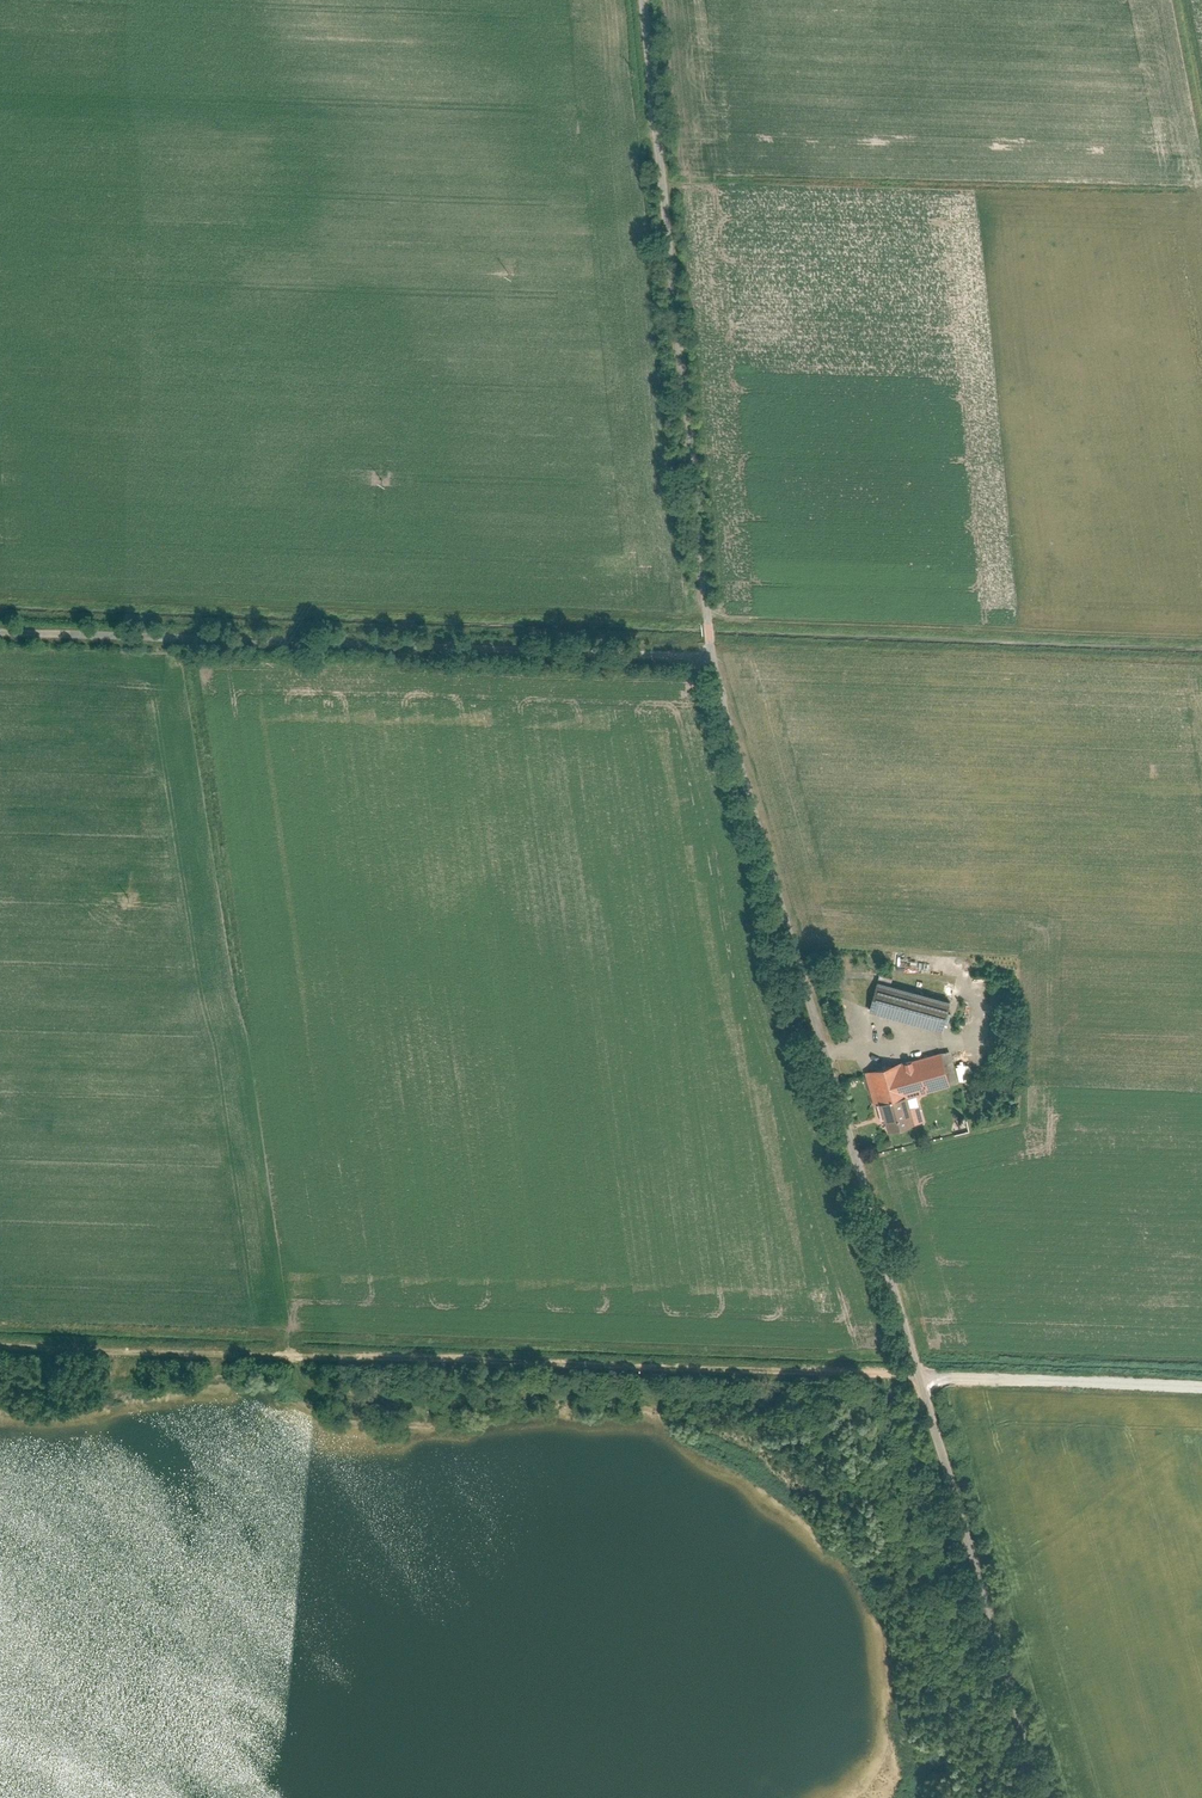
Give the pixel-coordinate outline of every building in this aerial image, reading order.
[(947,996),(870,975),(861,1010),(937,1031),(947,996)] [(944,1086),(935,1051),(863,1070),(880,1131),(917,1121),(910,1095),(944,1086)]
